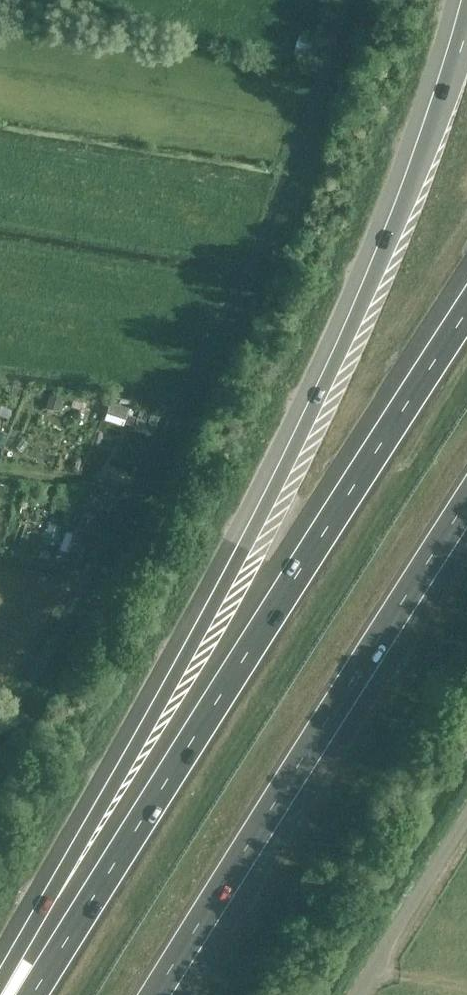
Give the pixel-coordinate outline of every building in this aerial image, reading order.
[(58,410),(62,396),(49,392),(45,406),(58,410)] [(83,401),(73,398),(71,406),(81,409),(83,401)] [(1,404),(0,406),(0,414),(9,418),(12,409),(1,404)]
